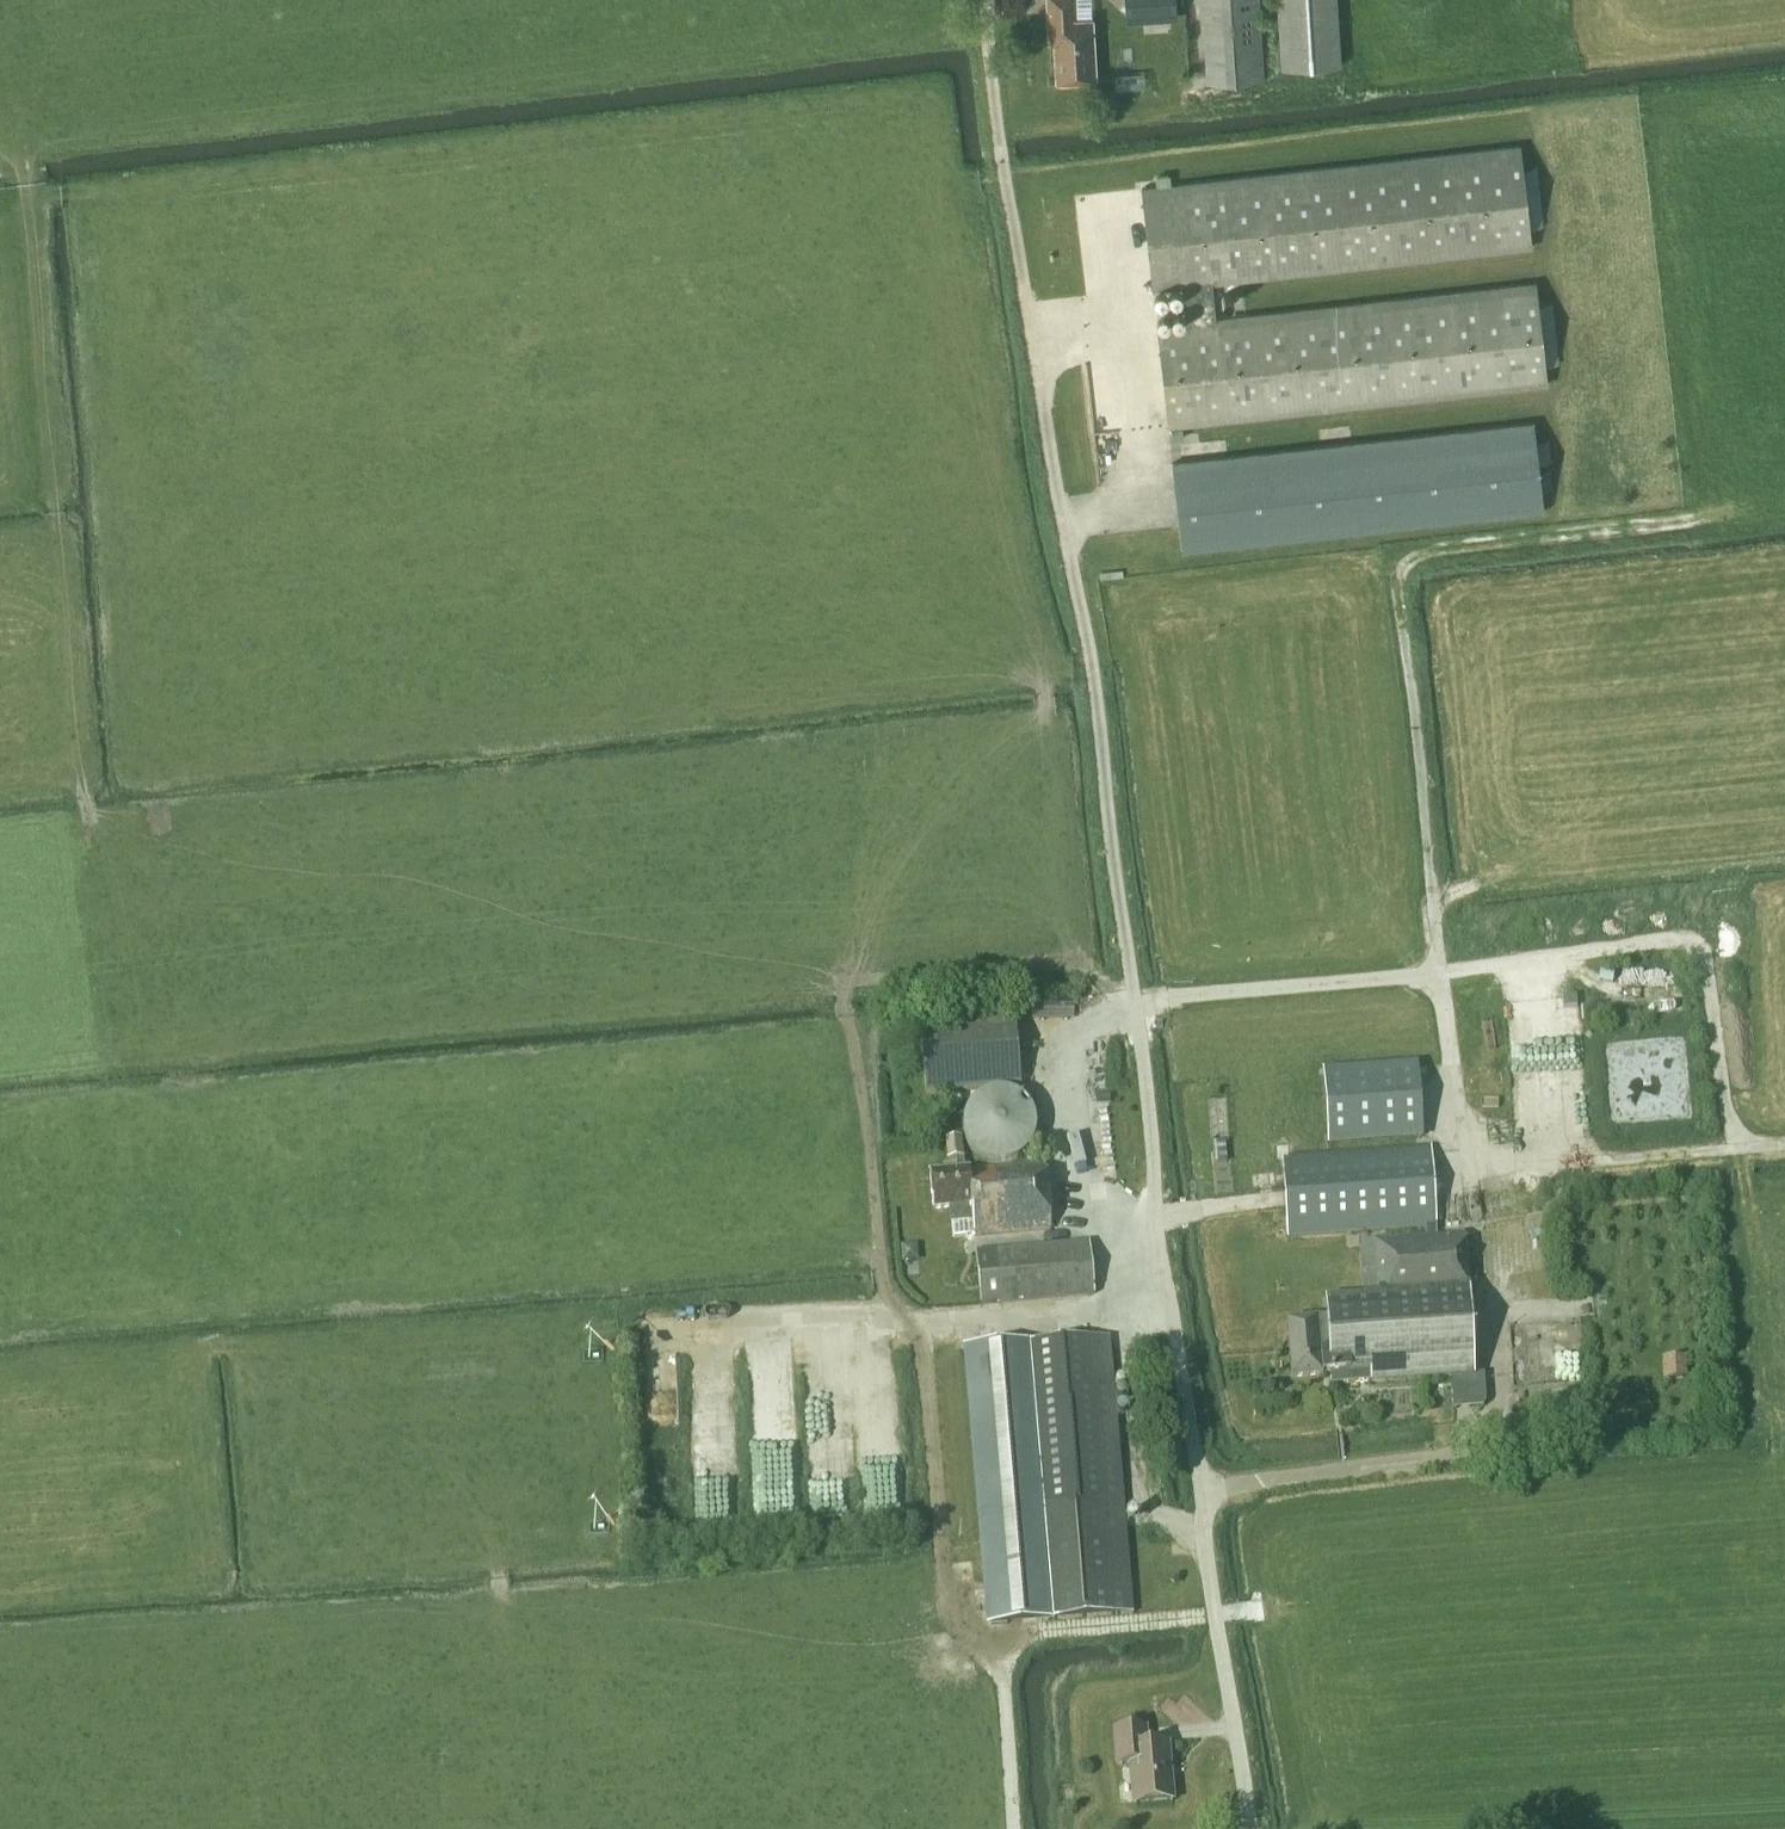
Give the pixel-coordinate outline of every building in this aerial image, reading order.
[(1075,0),(1047,0),(1048,21),(1053,21),(1056,81),(1095,79),(1092,18),(1076,19),(1075,0)] [(1176,0),(1126,0),(1127,19),(1177,16),(1176,0)] [(1258,0),(1202,0),(1207,82),(1263,78),(1258,0)] [(1281,67),(1340,63),(1337,0),(1277,0),(1281,67)] [(1522,167),(1520,146),(1141,188),(1153,288),(1181,285),(1185,322),(1157,326),(1168,426),(1547,383),(1545,363),(1559,362),(1552,301),(1538,303),(1536,283),(1215,320),(1211,283),(1531,246),(1529,226),(1544,224),(1537,165),(1522,167)] [(1536,440),(1534,421),(1476,426),(1173,461),(1183,549),(1544,509),(1542,490),(1553,489),(1550,468),(1539,469),(1538,462),(1552,460),(1550,438),(1536,440)] [(1020,1086),(1013,1012),(918,1021),(925,1094),(1020,1086)] [(1423,1136),(1418,1065),(1322,1071),(1327,1143),(1423,1136)] [(964,1169),(961,1137),(944,1139),(946,1159),(954,1158),(955,1169),(929,1172),(932,1208),(948,1207),(949,1224),(971,1222),(972,1236),(1051,1229),(1045,1164),(970,1173),(969,1168),(964,1169)] [(1436,1236),(1430,1150),(1327,1156),(1282,1159),(1287,1237),(1428,1227),(1429,1237),(1363,1241),(1367,1309),(1325,1312),(1326,1322),(1318,1322),(1318,1321),(1287,1323),(1291,1379),(1323,1377),(1323,1376),(1330,1375),(1331,1386),(1369,1384),(1369,1383),(1450,1378),(1452,1409),(1484,1406),(1484,1401),(1480,1352),(1472,1352),(1464,1234),(1436,1236)] [(1093,1296),(1088,1241),(994,1249),(977,1250),(981,1306),(999,1304),(1093,1296)] [(963,1348),(987,1624),(1132,1612),(1109,1336),(963,1348)] [(1664,1379),(1687,1377),(1686,1356),(1662,1357),(1664,1379)] [(1147,1744),(1145,1726),(1114,1729),(1117,1764),(1131,1763),(1134,1804),(1172,1801),(1167,1743),(1147,1744)]
